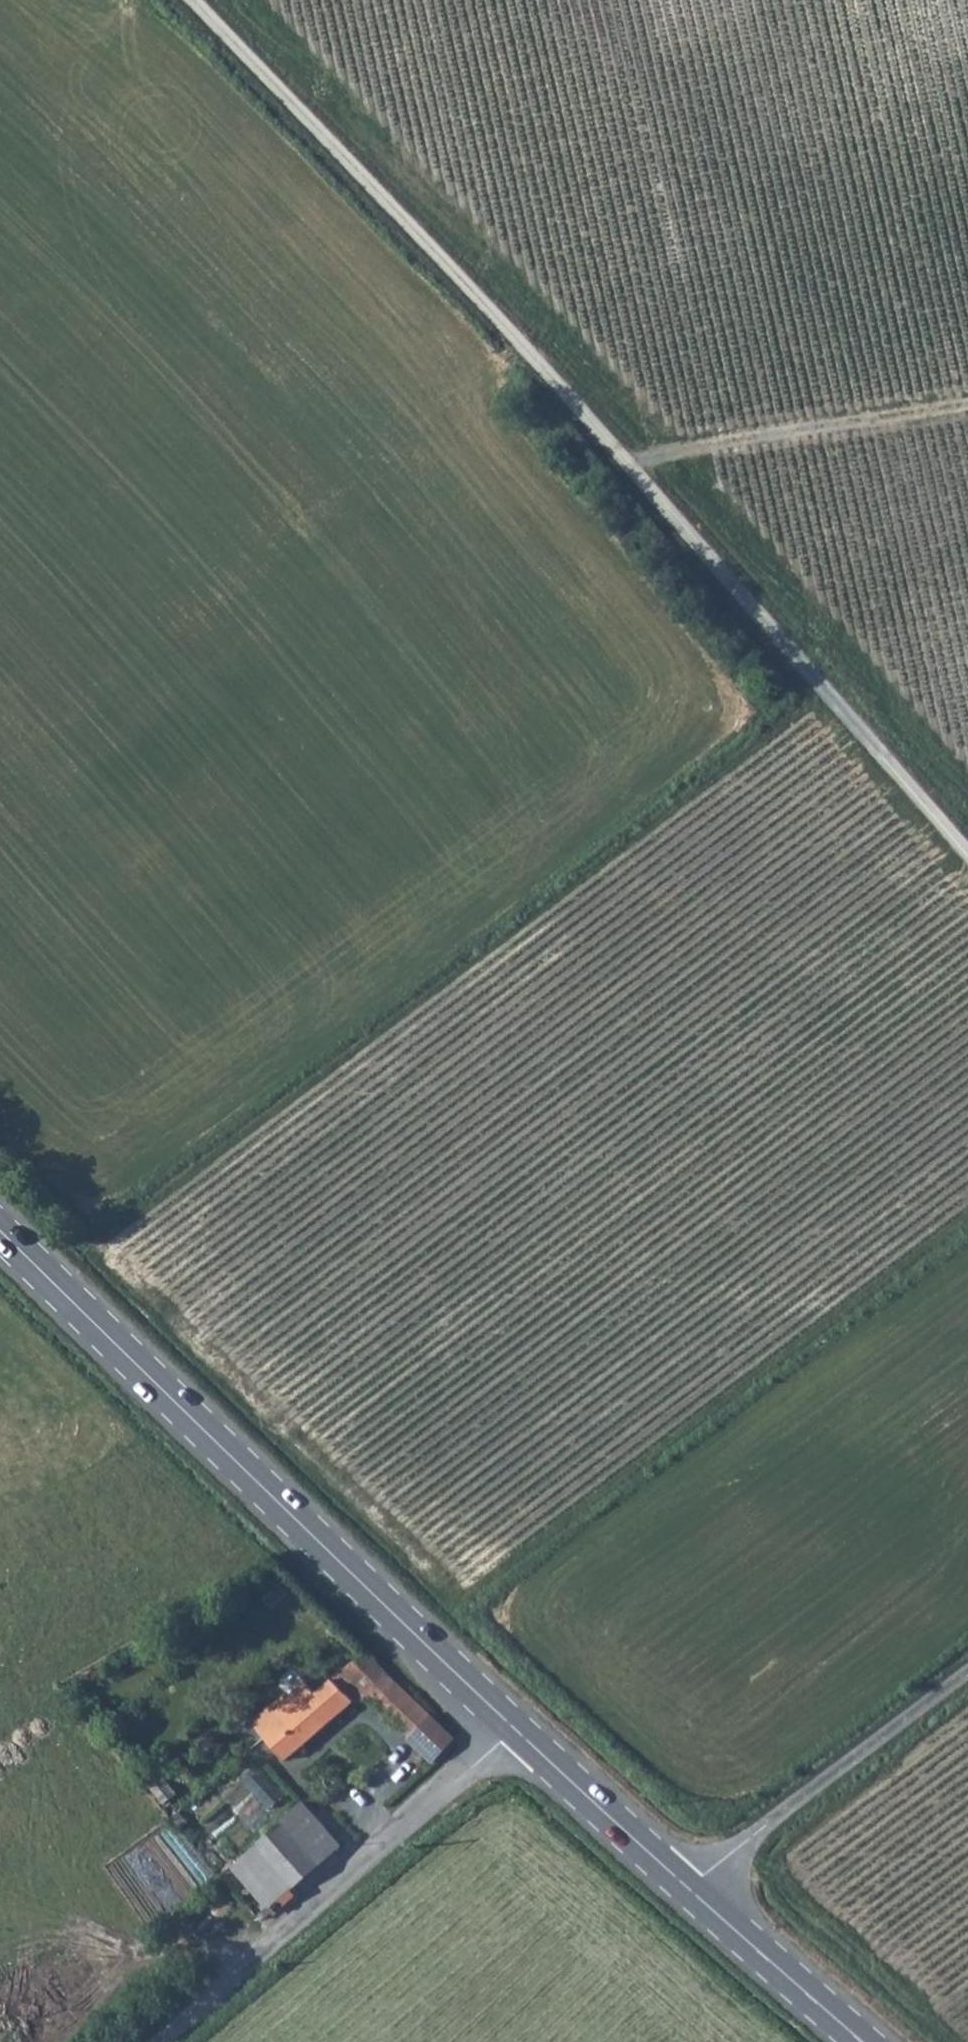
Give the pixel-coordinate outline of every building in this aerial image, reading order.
[(452,1737),(360,1653),(321,1688),(309,1677),(294,1694),(289,1689),(255,1719),(290,1754),(350,1703),(355,1708),(365,1700),(431,1764),(452,1746),(452,1737)] [(271,1807),(287,1793),(261,1764),(246,1777),(271,1807)] [(342,1843),(305,1805),(231,1867),(266,1909),(342,1843)]
